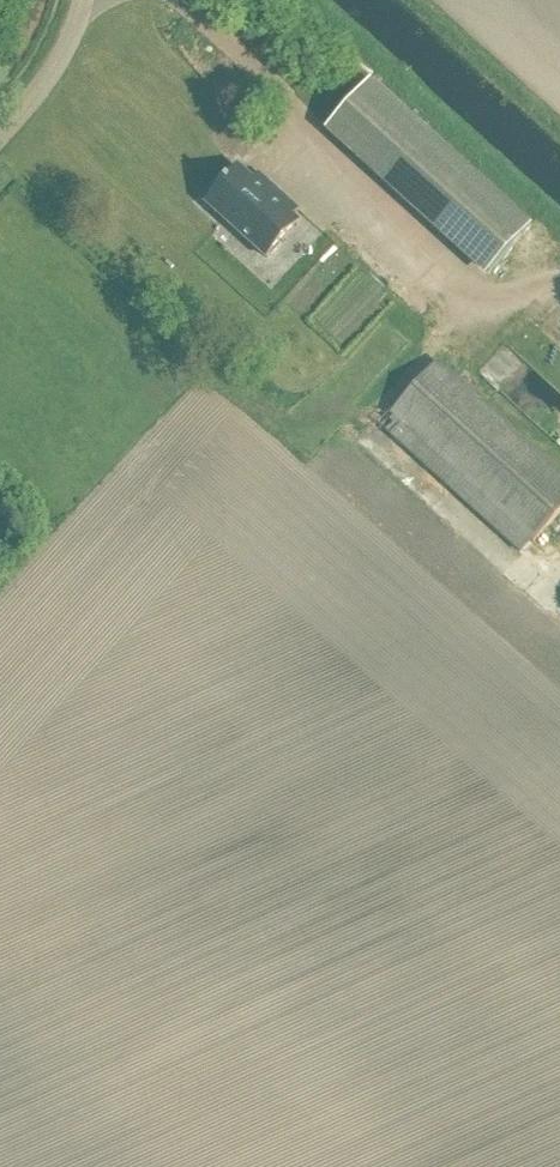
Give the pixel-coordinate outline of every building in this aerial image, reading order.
[(486,275),(533,223),(370,77),(323,129),(486,275)] [(205,204),(226,223),(267,260),(300,225),(292,218),(298,212),(292,206),(263,180),(258,175),(252,182),(237,168),(205,204)] [(448,244),(392,194),(381,206),(436,256),(448,244)] [(379,427),(523,556),(559,515),(559,472),(438,363),(390,415),(379,427)]
